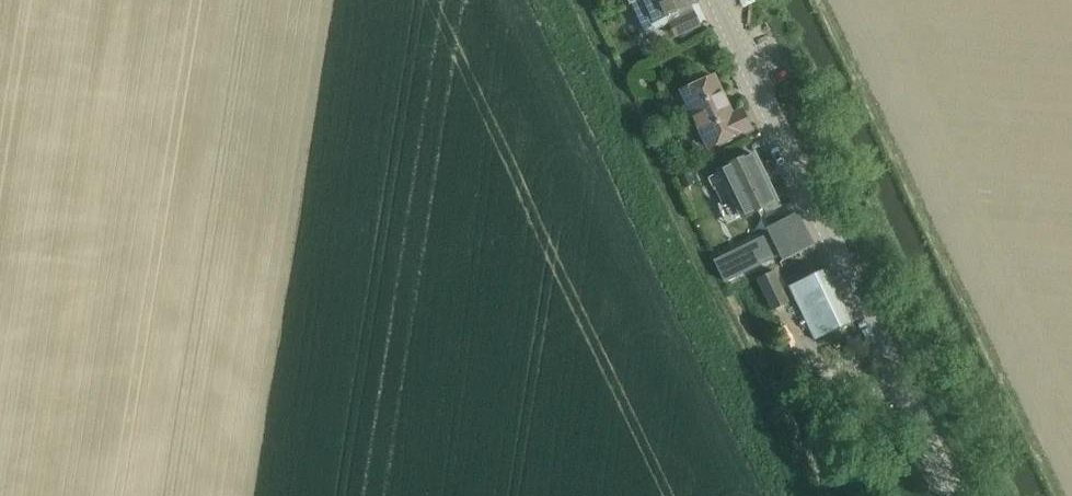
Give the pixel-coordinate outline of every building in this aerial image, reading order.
[(639,0),(651,24),(652,24),(664,18),(667,25),(668,27),(675,41),(701,29),(700,26),(693,13),(692,10),(690,5),(697,2),(696,0),(640,0),(639,0)] [(681,91),(708,148),(751,128),(742,110),(732,115),(714,76),(681,91)] [(722,171),(717,173),(739,219),(744,216),(745,218),(779,201),(756,153),(722,169),(722,171)] [(767,234),(736,249),(737,251),(748,272),(778,257),(782,263),(800,253),(794,242),(776,251),(767,235),(767,234)] [(816,341),(825,336),(851,324),(824,269),(807,277),(791,290),(816,341)]
